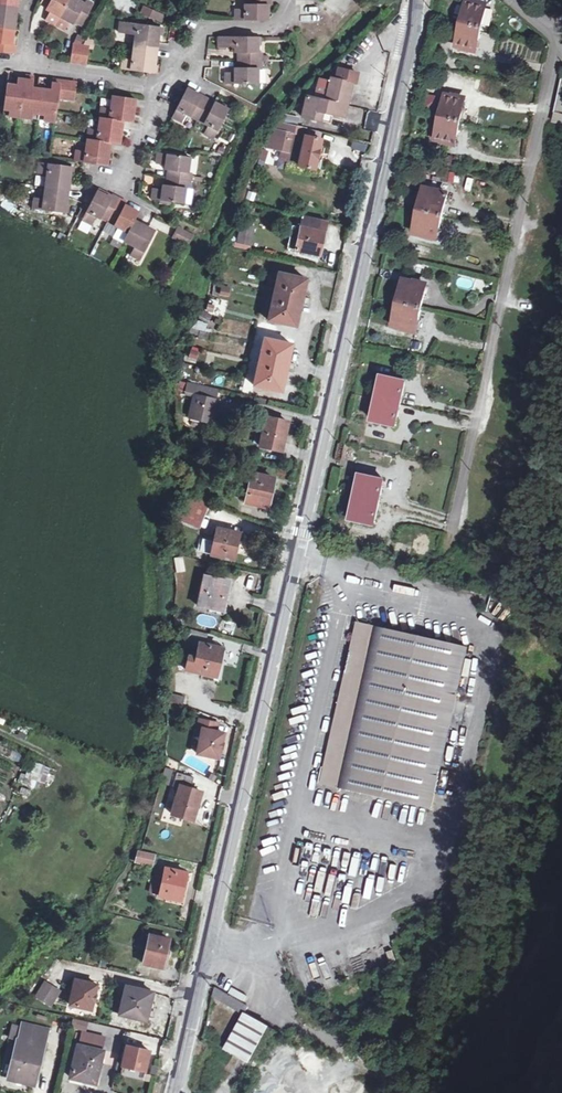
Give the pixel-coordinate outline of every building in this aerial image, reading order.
[(18,8),(19,0),(0,0),(0,6),(18,8)] [(71,0),(44,0),(42,5),(49,9),(48,10),(52,13),(48,22),(57,27),(71,0)] [(57,27),(67,33),(72,23),(75,25),(76,23),(83,27),(94,7),(87,3),(86,6),(75,0),(71,0),(57,27)] [(250,6),(247,6),(247,10),(237,10),(237,22),(269,22),(270,7),(273,7),(273,0),(250,0),(250,6)] [(465,50),(474,52),(474,49),(477,50),(486,10),(483,9),(484,7),(475,5),(474,7),(467,5),(458,46),(465,47),(465,50)] [(15,32),(17,16),(18,8),(0,6),(0,30),(15,32)] [(139,16),(162,24),(165,14),(142,7),(139,16)] [(134,49),(157,52),(158,44),(160,29),(121,24),(120,36),(136,38),(134,49)] [(0,30),(0,53),(15,55),(16,46),(13,46),(15,32),(0,30)] [(241,62),(263,62),(262,54),(260,54),(261,40),(227,39),(227,51),(237,52),(237,56),(241,56),(241,62)] [(89,49),(82,48),(73,46),(70,64),(87,66),(89,49)] [(157,52),(134,49),(133,61),(124,60),(122,71),(155,75),(157,52)] [(263,70),(263,62),(241,62),(241,70),(236,69),(236,74),(227,74),(227,85),(260,86),(260,70),(263,70)] [(309,99),(304,120),(333,126),(334,117),(346,120),(349,108),(354,85),(356,86),(359,75),(340,71),(338,81),(333,80),(332,83),(322,81),(321,87),(319,87),(317,100),(309,99)] [(58,99),(61,82),(52,81),(50,91),(34,89),(35,79),(26,78),(25,83),(18,82),(17,87),(8,86),(4,108),(4,111),(9,112),(9,118),(32,121),(33,115),(39,116),(45,117),(44,122),(55,124),(58,99)] [(561,80),(554,114),(561,116),(561,81),(561,80)] [(61,82),(58,99),(74,102),(76,93),(77,84),(61,82)] [(199,121),(209,101),(188,90),(173,118),(183,123),(187,115),(199,121)] [(424,109),(435,111),(438,97),(427,95),(424,109)] [(87,153),(78,152),(76,163),(84,164),(108,167),(112,145),(121,146),(124,123),(132,125),(136,101),(113,98),(111,110),(103,109),(99,132),(90,131),(87,153)] [(443,143),(452,145),(452,142),(456,143),(465,104),(462,103),(462,102),(453,99),(453,101),(445,100),(436,139),(444,141),(443,143)] [(209,101),(199,121),(210,126),(205,135),(216,140),(230,112),(222,108),(209,101)] [(465,122),(479,125),(480,118),(466,116),(465,122)] [(319,155),(322,140),(306,137),(308,130),(280,124),(267,148),(283,151),(281,159),(300,163),(300,167),(316,170),(319,155)] [(324,134),(308,130),(306,137),(322,140),(324,134)] [(166,181),(190,184),(191,176),(187,175),(189,160),(157,156),(155,167),(164,169),(164,173),(168,174),(166,181)] [(47,177),(46,189),(69,192),(72,169),(39,164),(38,176),(47,177)] [(443,171),(441,181),(454,184),(456,174),(443,171)] [(159,188),(159,176),(147,177),(148,188),(159,188)] [(188,193),(190,184),(166,181),(165,189),(161,188),(161,193),(152,192),(150,202),(183,207),(185,192),(188,193)] [(69,192),(46,189),(44,201),(34,200),(33,211),(65,215),(69,192)] [(110,220),(121,199),(113,195),(111,198),(98,191),(83,220),(93,226),(98,218),(102,220),(104,217),(110,220)] [(415,233),(423,236),(423,237),(437,241),(447,195),(433,191),(432,194),(425,192),(415,233)] [(125,242),(136,221),(140,213),(126,206),(128,203),(121,199),(110,220),(117,224),(116,227),(119,229),(116,237),(125,242)] [(304,230),(301,229),(296,251),(319,256),(322,246),(324,234),(321,233),(323,221),(307,217),(304,230)] [(136,221),(125,242),(132,246),(129,253),(142,261),(157,232),(149,228),(136,221)] [(254,228),(243,225),(239,243),(250,246),(254,228)] [(188,245),(193,234),(177,226),(171,237),(188,245)] [(296,251),(301,229),(293,228),(289,249),(296,251)] [(307,280),(278,274),(268,322),(296,328),(302,304),(307,280)] [(458,279),(457,286),(470,288),(471,281),(458,279)] [(394,325),(402,327),(401,329),(416,333),(426,288),(412,284),(411,286),(404,284),(394,325)] [(220,286),(219,296),(228,297),(230,287),(220,286)] [(216,305),(216,315),(224,315),(224,305),(216,305)] [(205,332),(208,323),(197,320),(194,328),(205,332)] [(292,346),(264,339),(254,387),(282,393),(287,370),(292,346)] [(420,351),(420,343),(411,342),(411,350),(420,351)] [(196,360),(199,348),(190,347),(188,358),(196,360)] [(405,383),(382,378),(372,424),(395,430),(405,383)] [(198,397),(200,386),(187,383),(184,395),(194,397),(198,397)] [(198,397),(194,397),(189,419),(201,422),(202,418),(212,421),(216,401),(215,401),(218,390),(200,386),(198,397)] [(288,423),(266,418),(259,447),(281,453),(285,439),(288,423)] [(204,449),(205,443),(196,441),(194,447),(204,449)] [(431,441),(428,453),(435,455),(438,443),(431,441)] [(273,479),(252,474),(245,503),(267,509),(270,494),(273,479)] [(383,481),(361,475),(350,522),(373,527),(383,481)] [(209,504),(190,496),(181,520),(199,529),(209,504)] [(213,542),(202,540),(199,553),(233,560),(236,547),(238,534),(216,529),(213,542)] [(174,558),(176,573),(185,572),(183,556),(174,558)] [(228,581),(204,575),(197,606),(220,612),(224,597),(228,581)] [(464,642),(354,615),(335,697),(316,778),(426,805),(464,642)] [(206,634),(189,630),(187,638),(203,643),(206,634)] [(195,658),(189,657),(186,670),(214,677),(221,648),(199,643),(195,658)] [(167,704),(181,708),(184,698),(169,694),(167,704)] [(218,728),(199,724),(196,733),(200,734),(196,755),(218,760),(224,738),(216,737),(218,728)] [(42,791),(49,767),(32,761),(24,785),(42,791)] [(201,793),(178,786),(170,814),(193,821),(201,793)] [(136,862),(151,866),(153,857),(138,854),(136,862)] [(186,872),(164,868),(158,896),(180,901),(186,872)] [(168,939),(149,934),(143,964),(162,968),(165,954),(168,939)] [(96,985),(75,980),(69,1005),(90,1010),(96,985)] [(37,994),(50,1007),(63,994),(49,981),(37,994)] [(152,992),(126,987),(122,1002),(120,1013),(119,1015),(146,1021),(149,1006),(152,992)] [(213,998),(244,1013),(248,1007),(215,988),(213,998)] [(243,1001),(246,996),(233,988),(230,994),(243,1001)] [(120,1013),(122,1002),(115,1001),(113,1011),(120,1013)] [(286,1039),(244,1013),(224,1051),(267,1074),(286,1039)] [(87,1023),(72,1019),(71,1028),(85,1031),(87,1023)] [(33,1089),(40,1040),(35,1037),(19,1035),(18,1044),(14,1044),(8,1085),(33,1089)] [(101,1048),(76,1045),(72,1053),(98,1058),(101,1048)] [(149,1051),(126,1045),(121,1065),(144,1071),(149,1051)] [(72,1054),(65,1085),(91,1090),(96,1065),(97,1058),(72,1053),(72,1054)]
